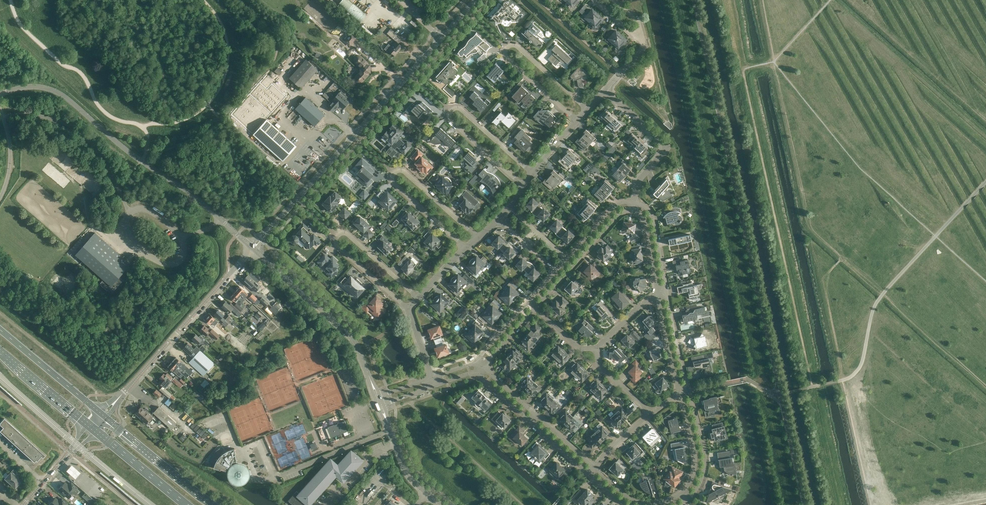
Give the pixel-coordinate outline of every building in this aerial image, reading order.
[(364,13),(350,0),(342,0),(338,4),(357,21),(364,13)] [(566,1),(569,4),(568,5),(569,6),(569,7),(570,8),(570,9),(571,9),(572,9),(573,8),(574,8),(580,1),(578,0),(567,0),(566,1)] [(509,6),(508,5),(508,4),(508,3),(507,2),(506,2),(505,2),(504,2),(503,4),(503,5),(504,6),(504,7),(502,6),(501,7),(502,7),(495,15),(494,14),(493,16),(492,15),(490,16),(490,17),(490,18),(491,19),(492,19),(493,19),(494,20),(495,21),(497,22),(506,12),(516,21),(518,20),(519,19),(520,17),(521,17),(522,17),(523,17),(523,15),(523,14),(522,14),(521,14),(520,14),(518,13),(511,7),(511,6),(510,5),(509,6)] [(587,19),(590,22),(598,13),(597,12),(596,12),(594,11),(592,9),(591,11),(588,9),(582,15),(582,16),(582,17),(582,18),(582,19),(583,20),(584,20),(585,20),(586,20),(587,19)] [(599,14),(598,13),(590,22),(593,25),(592,25),(592,26),(592,27),(592,28),(593,29),(594,30),(595,30),(596,30),(597,29),(603,22),(601,20),(602,18),(600,16),(599,15),(599,14)] [(527,29),(524,33),(528,37),(527,38),(529,40),(529,41),(529,42),(530,43),(531,43),(531,42),(532,43),(537,47),(537,46),(537,45),(539,47),(541,46),(542,45),(543,43),(542,42),(543,41),(544,42),(543,40),(542,39),(541,39),(540,38),(539,38),(539,37),(538,37),(537,36),(536,35),(540,30),(533,23),(528,28),(530,29),(529,30),(527,29)] [(387,33),(395,40),(398,36),(391,29),(387,33)] [(610,41),(613,43),(621,34),(620,33),(619,33),(618,32),(616,30),(614,32),(612,30),(606,36),(605,37),(605,38),(605,39),(605,40),(606,41),(607,41),(608,41),(609,41),(610,41)] [(405,32),(401,36),(405,40),(409,35),(405,32)] [(460,55),(460,56),(463,56),(464,54),(465,56),(472,50),(474,53),(477,50),(475,47),(476,46),(476,45),(477,44),(486,52),(490,47),(476,34),(476,33),(476,32),(475,34),(474,36),(472,38),(471,39),(471,38),(473,40),(466,45),(464,47),(462,48),(460,50),(459,52),(458,54),(459,54),(460,55)] [(351,33),(345,41),(350,45),(356,38),(351,33)] [(622,35),(621,34),(613,43),(616,46),(615,47),(616,48),(616,49),(616,50),(617,51),(618,51),(619,51),(620,50),(621,50),(627,43),(624,41),(626,39),(623,37),(623,36),(622,35)] [(394,55),(402,47),(396,41),(388,50),(394,55)] [(571,58),(556,45),(552,49),(555,52),(553,54),(555,55),(550,60),(553,63),(558,58),(563,62),(564,60),(567,63),(571,58)] [(477,59),(477,60),(478,61),(479,62),(480,62),(481,61),(482,60),(486,57),(483,54),(479,58),(477,58),(477,59)] [(301,88),(318,70),(306,59),(289,78),(301,88)] [(445,69),(445,68),(442,71),(443,72),(436,79),(442,79),(443,80),(442,81),(443,80),(446,83),(449,80),(451,82),(453,80),(455,79),(454,78),(456,76),(454,74),(457,71),(454,68),(454,67),(453,68),(452,68),(452,61),(445,69)] [(509,75),(500,67),(500,68),(494,62),(489,67),(491,68),(486,74),(487,73),(490,75),(489,77),(493,80),(495,77),(494,77),(497,74),(498,76),(499,75),(504,80),(505,79),(506,80),(509,76),(508,75),(509,75)] [(576,76),(577,82),(578,85),(578,86),(579,87),(580,87),(584,88),(580,76),(588,74),(580,67),(579,66),(578,66),(578,67),(570,76),(570,77),(571,77),(572,78),(575,77),(576,76)] [(277,73),(235,117),(252,134),(294,90),(277,73)] [(522,90),(520,87),(517,85),(508,94),(511,97),(512,96),(519,103),(522,98),(525,101),(523,104),(527,107),(535,98),(531,94),(530,96),(527,93),(528,92),(524,88),(522,90)] [(474,91),(469,97),(474,100),(471,103),(475,107),(476,106),(477,107),(477,108),(481,112),(490,102),(486,99),(484,101),(478,96),(478,95),(474,91)] [(334,100),(328,107),(333,112),(339,105),(343,109),(349,102),(348,101),(350,99),(346,96),(344,98),(339,93),(333,100),(334,100)] [(435,104),(426,96),(425,98),(434,106),(435,104)] [(315,126),(325,115),(306,97),(295,109),(315,126)] [(415,106),(412,103),(405,112),(407,114),(412,111),(414,113),(418,116),(422,112),(422,113),(424,111),(429,113),(431,110),(422,101),(419,104),(418,103),(415,106)] [(514,125),(514,124),(517,121),(508,112),(505,115),(501,112),(501,111),(502,111),(499,108),(494,113),(496,114),(495,116),(496,117),(492,122),(497,125),(500,121),(501,121),(505,125),(506,124),(511,129),(515,125),(515,124),(514,125)] [(557,118),(548,110),(547,110),(542,110),(542,109),(542,108),(540,111),(539,110),(533,116),(535,118),(536,119),(538,121),(540,119),(545,122),(549,127),(551,124),(552,125),(555,122),(554,121),(557,118)] [(605,109),(598,117),(602,120),(603,119),(608,123),(615,115),(612,113),(611,114),(605,109)] [(608,123),(606,125),(611,130),(612,129),(615,133),(622,125),(617,119),(618,118),(615,115),(608,123)] [(297,146),(267,119),(253,134),(283,161),(297,146)] [(397,146),(398,146),(401,148),(400,149),(405,154),(412,146),(407,141),(406,144),(400,139),(400,135),(400,134),(401,135),(404,132),(403,131),(404,131),(395,123),(391,127),(393,129),(389,133),(387,131),(383,135),(384,136),(381,139),(386,143),(389,140),(390,141),(391,141),(391,142),(392,143),(393,143),(394,144),(387,152),(389,154),(397,146)] [(446,133),(440,128),(441,129),(436,134),(435,133),(435,134),(436,134),(433,137),(432,138),(430,141),(429,140),(429,141),(431,142),(433,144),(436,144),(439,144),(441,143),(443,141),(450,147),(451,147),(450,147),(455,142),(456,142),(448,135),(449,134),(447,132),(446,133)] [(515,142),(524,151),(525,149),(527,150),(528,150),(529,149),(530,148),(530,147),(530,146),(529,145),(531,143),(522,135),(524,132),(520,128),(514,134),(518,138),(515,142)] [(584,133),(582,136),(590,144),(592,141),(593,142),(597,139),(595,138),(596,136),(592,132),(590,134),(586,129),(583,132),(584,133)] [(638,138),(632,133),(625,141),(629,144),(630,143),(635,147),(642,139),(639,137),(638,138)] [(590,144),(582,136),(579,140),(578,139),(575,141),(580,145),(578,147),(583,151),(584,150),(586,151),(588,148),(587,147),(590,144)] [(645,142),(642,139),(635,147),(640,152),(639,153),(642,157),(649,149),(643,143),(645,142)] [(604,155),(607,158),(616,149),(612,145),(614,143),(610,140),(606,144),(610,148),(604,155)] [(419,166),(418,167),(423,172),(424,171),(427,173),(433,166),(432,166),(433,164),(431,162),(429,163),(422,156),(421,156),(423,154),(418,149),(411,157),(416,162),(417,162),(416,163),(419,166)] [(567,153),(564,156),(572,163),(575,160),(576,161),(579,159),(577,157),(579,155),(574,151),(573,153),(568,149),(566,152),(567,153)] [(465,167),(472,173),(480,164),(476,160),(474,158),(475,157),(469,152),(464,158),(466,160),(466,161),(466,164),(467,165),(465,167)] [(560,158),(558,161),(562,165),(561,166),(565,170),(567,169),(569,171),(571,167),(572,168),(574,165),(572,163),(564,156),(562,159),(560,158)] [(621,165),(617,168),(626,176),(628,173),(627,172),(631,168),(622,159),(620,164),(621,165)] [(368,183),(369,184),(373,180),(370,178),(371,176),(370,176),(372,174),(375,171),(370,166),(371,165),(365,160),(360,165),(363,168),(358,173),(359,174),(357,177),(366,185),(368,183)] [(637,167),(640,169),(645,163),(643,161),(637,167)] [(623,179),(626,176),(617,168),(614,172),(613,172),(609,174),(618,183),(622,178),(623,179)] [(487,172),(484,169),(478,174),(480,176),(475,181),(476,181),(476,180),(479,180),(482,181),(484,182),(485,181),(494,189),(496,186),(497,187),(498,185),(497,185),(499,183),(501,184),(500,181),(498,179),(496,176),(493,174),(491,173),(487,172)] [(552,174),(549,177),(557,184),(560,181),(561,182),(564,180),(562,178),(563,177),(559,172),(558,174),(553,170),(551,173),(552,174)] [(439,186),(438,186),(443,191),(444,190),(446,192),(447,192),(449,192),(450,191),(450,190),(449,189),(452,186),(450,184),(451,183),(452,184),(452,183),(452,181),(450,180),(449,178),(447,177),(445,177),(444,178),(443,177),(442,178),(438,174),(433,179),(437,183),(436,184),(439,186)] [(671,196),(666,191),(667,190),(666,190),(665,191),(664,189),(667,186),(665,181),(660,186),(659,185),(667,176),(653,191),(653,192),(655,190),(656,190),(653,194),(657,197),(654,200),(658,195),(660,197),(659,198),(660,197),(663,200),(662,200),(662,201),(675,194),(675,193),(671,196)] [(557,184),(549,177),(546,180),(545,179),(542,182),(547,186),(546,187),(550,191),(552,190),(553,192),(555,188),(554,187),(557,184)] [(604,184),(600,188),(609,195),(611,193),(610,192),(614,187),(605,179),(603,183),(604,184)] [(606,198),(609,195),(600,188),(597,192),(596,191),(592,194),(601,202),(605,197),(606,198)] [(369,194),(364,189),(359,195),(364,200),(369,194)] [(386,194),(382,190),(377,195),(382,199),(381,200),(380,201),(381,201),(382,202),(381,202),(382,203),(382,202),(383,203),(383,204),(384,204),(385,205),(385,206),(385,205),(387,206),(386,207),(387,207),(388,208),(389,208),(390,207),(391,207),(390,206),(391,205),(392,205),(393,203),(393,204),(394,203),(393,203),(394,202),(395,202),(396,201),(396,200),(396,199),(393,197),(393,196),(392,196),(390,195),(391,195),(390,194),(391,194),(390,194),(389,194),(390,194),(389,193),(388,193),(388,192),(387,193),(386,194)] [(327,204),(325,206),(328,208),(328,210),(329,211),(331,211),(334,208),(333,208),(335,206),(336,207),(338,204),(336,202),(337,201),(339,201),(341,199),(341,197),(335,192),(331,197),(330,196),(325,202),(327,204)] [(463,195),(459,200),(462,203),(460,205),(463,207),(462,208),(469,215),(473,210),(472,209),(474,207),(473,206),(477,202),(466,192),(463,195)] [(533,198),(527,204),(531,207),(531,209),(531,211),(533,213),(534,214),(540,207),(543,204),(540,201),(538,203),(533,198)] [(586,203),(583,207),(591,215),(594,212),(592,211),(597,206),(588,198),(586,203)] [(540,207),(534,214),(535,215),(536,216),(538,216),(541,216),(544,219),(549,213),(544,209),(543,210),(540,207)] [(589,217),(591,215),(583,207),(579,211),(578,210),(574,213),(583,221),(588,216),(589,217)] [(666,210),(668,209),(670,208),(671,211),(668,212),(666,214),(664,215),(663,217),(665,217),(666,218),(665,218),(667,224),(673,222),(674,224),(675,224),(674,223),(681,221),(679,215),(680,215),(679,214),(678,215),(678,214),(681,213),(680,212),(679,208),(680,208),(677,207),(675,207),(673,207),(671,207),(668,208),(666,209),(666,210)] [(350,213),(344,208),(339,214),(345,219),(350,213)] [(419,223),(420,221),(414,216),(415,215),(414,214),(413,215),(410,212),(409,214),(406,211),(399,218),(403,221),(405,219),(411,225),(409,227),(414,231),(418,227),(416,226),(419,223),(420,223),(419,223)] [(364,231),(366,232),(364,234),(368,238),(372,233),(368,229),(368,230),(366,228),(369,225),(366,222),(366,221),(364,219),(363,220),(360,217),(354,223),(364,231)] [(557,235),(558,236),(564,228),(561,226),(562,225),(557,220),(551,226),(555,229),(555,231),(556,233),(557,235)] [(622,224),(621,228),(622,228),(622,230),(626,231),(626,232),(626,233),(627,234),(628,234),(629,233),(630,233),(630,232),(632,232),(631,233),(633,236),(629,238),(631,241),(630,241),(631,241),(632,243),(639,239),(638,237),(639,237),(638,237),(637,234),(636,235),(635,233),(634,232),(635,224),(631,223),(632,221),(628,221),(628,222),(624,222),(623,224),(622,224)] [(291,238),(291,241),(293,242),(296,242),(298,240),(298,238),(298,237),(305,243),(305,244),(304,245),(304,246),(304,247),(305,248),(306,249),(307,249),(308,248),(314,242),(316,244),(318,244),(319,244),(320,243),(320,242),(319,241),(317,239),(318,238),(316,236),(315,237),(313,235),(311,237),(310,236),(308,234),(307,233),(310,229),(309,230),(303,224),(299,229),(300,231),(296,236),(293,236),(291,238)] [(567,231),(564,228),(558,236),(559,236),(560,237),(563,238),(565,238),(568,241),(573,235),(568,230),(567,231)] [(439,248),(443,243),(439,239),(435,235),(434,236),(428,231),(424,236),(427,239),(425,242),(429,245),(430,244),(433,247),(435,245),(439,248)] [(95,233),(76,255),(104,279),(100,284),(111,294),(123,280),(119,277),(131,264),(95,233)] [(670,245),(691,240),(690,234),(668,239),(670,245)] [(498,237),(492,243),(497,248),(498,247),(501,250),(508,242),(500,235),(498,237)] [(382,236),(378,241),(380,244),(378,246),(384,252),(383,252),(386,255),(389,252),(389,251),(391,248),(388,245),(390,243),(382,236)] [(501,250),(501,251),(504,253),(509,258),(510,256),(512,258),(513,259),(519,252),(508,242),(501,250)] [(600,253),(599,254),(597,256),(598,256),(603,260),(603,261),(613,250),(607,245),(603,249),(601,247),(598,251),(600,253)] [(632,261),(633,264),(642,263),(642,260),(642,259),(641,256),(642,256),(641,252),(640,248),(639,246),(634,246),(634,249),(632,250),(633,253),(632,253),(631,254),(630,254),(629,255),(630,257),(630,258),(632,258),(633,258),(634,261),(632,261)] [(335,263),(337,261),(333,257),(330,259),(325,255),(318,262),(322,266),(321,267),(332,277),(337,271),(335,269),(338,266),(335,263)] [(402,268),(404,270),(404,271),(407,273),(408,273),(411,270),(413,268),(414,267),(411,264),(413,262),(411,259),(410,259),(406,255),(401,260),(405,264),(402,268)] [(471,259),(471,260),(480,268),(483,265),(485,267),(489,263),(483,257),(481,260),(476,256),(474,258),(473,258),(471,259)] [(522,269),(525,271),(532,264),(531,263),(529,262),(527,262),(525,262),(522,259),(516,265),(522,269)] [(687,273),(689,273),(690,272),(690,270),(690,267),(689,267),(688,259),(680,261),(679,259),(672,261),(673,266),(675,265),(676,270),(677,270),(678,274),(682,273),(682,274),(687,273)] [(480,268),(471,260),(470,260),(469,262),(469,264),(467,266),(472,270),(470,272),(476,278),(480,274),(477,272),(480,268)] [(499,262),(496,265),(503,272),(508,266),(505,263),(503,265),(499,262)] [(596,276),(601,270),(594,263),(591,266),(590,265),(588,267),(585,265),(580,271),(586,277),(588,274),(591,277),(593,274),(596,276)] [(533,265),(532,264),(525,271),(529,274),(528,275),(533,280),(538,274),(535,271),(535,269),(534,267),(533,265)] [(453,277),(452,278),(461,287),(465,283),(467,285),(470,281),(465,276),(462,278),(458,274),(456,276),(454,277),(453,277)] [(255,292),(261,286),(248,275),(243,281),(255,292)] [(358,297),(361,293),(365,289),(366,290),(366,289),(361,285),(361,282),(357,278),(354,278),(351,275),(347,279),(345,277),(340,282),(358,297)] [(461,287),(452,278),(452,279),(451,280),(451,282),(449,284),(453,288),(451,291),(457,296),(461,292),(458,290),(461,287)] [(645,284),(647,284),(645,278),(640,279),(639,278),(640,278),(635,278),(635,279),(634,280),(634,281),(633,281),(633,282),(633,283),(633,285),(636,289),(636,288),(637,287),(640,292),(645,288),(644,287),(645,284)] [(572,281),(565,289),(571,294),(580,293),(581,293),(581,292),(582,292),(582,291),(582,290),(582,289),(581,288),(581,287),(580,287),(582,285),(576,279),(573,282),(572,281)] [(508,288),(505,291),(515,300),(515,299),(516,297),(516,296),(518,293),(513,289),(516,287),(510,281),(506,285),(508,288)] [(692,286),(691,282),(688,284),(684,284),(684,286),(683,286),(677,287),(678,293),(689,291),(689,293),(688,293),(689,298),(692,297),(691,297),(691,296),(696,295),(696,296),(698,295),(699,295),(699,294),(699,293),(700,293),(699,292),(698,289),(701,288),(702,284),(692,286)] [(239,287),(236,290),(241,295),(245,299),(246,299),(247,297),(249,295),(247,294),(246,293),(245,292),(239,287)] [(236,290),(233,294),(240,300),(240,299),(241,300),(243,302),(245,299),(241,295),(236,290)] [(624,297),(627,295),(622,290),(619,292),(619,291),(612,297),(617,302),(615,304),(619,309),(621,307),(622,308),(628,302),(624,297)] [(514,300),(515,300),(505,291),(502,294),(499,292),(496,296),(502,302),(504,299),(509,303),(511,301),(513,301),(514,300)] [(435,297),(444,306),(447,302),(449,305),(453,300),(447,295),(445,298),(440,293),(438,296),(437,296),(435,297)] [(233,294),(230,297),(235,302),(237,300),(238,301),(238,302),(241,304),(243,302),(241,300),(240,299),(240,300),(233,294)] [(260,302),(257,299),(257,298),(252,294),(249,298),(254,302),(257,305),(260,302)] [(369,309),(377,316),(377,315),(379,314),(379,313),(380,313),(381,311),(379,308),(383,303),(379,300),(380,299),(376,296),(374,298),(372,296),(362,307),(367,311),(369,309)] [(262,297),(259,300),(266,306),(269,303),(262,297)] [(444,306),(435,297),(434,298),(434,300),(433,301),(431,303),(436,308),(434,310),(440,315),(443,311),(441,309),(444,306)] [(566,307),(566,306),(566,305),(568,302),(562,297),(558,302),(556,301),(551,306),(554,309),(560,315),(565,309),(565,308),(566,307)] [(491,307),(488,310),(488,311),(497,319),(498,318),(499,317),(499,315),(501,313),(496,308),(498,306),(500,304),(494,299),(492,301),(489,305),(491,307)] [(598,308),(597,313),(598,314),(598,315),(599,316),(601,316),(601,318),(602,320),(607,315),(610,318),(613,315),(613,316),(614,315),(600,301),(595,306),(598,308)] [(225,302),(222,306),(229,313),(232,310),(239,316),(242,313),(235,307),(231,303),(229,305),(225,302)] [(237,303),(234,306),(240,311),(243,308),(237,303)] [(688,314),(682,315),(683,322),(688,321),(689,321),(689,322),(690,322),(691,322),(692,322),(693,322),(694,321),(695,321),(695,320),(696,320),(696,319),(697,319),(697,318),(697,317),(697,316),(697,315),(699,314),(701,314),(705,313),(704,307),(699,308),(699,306),(697,306),(696,304),(685,306),(687,309),(689,313),(688,313),(688,314)] [(218,310),(215,314),(220,319),(223,322),(222,323),(226,327),(229,323),(229,324),(233,320),(229,316),(227,318),(225,320),(222,317),(224,315),(218,310)] [(483,312),(479,316),(485,321),(487,319),(492,323),(494,320),(495,320),(497,319),(488,311),(488,310),(485,314),(483,312)] [(211,325),(215,319),(210,314),(205,319),(211,325)] [(642,321),(645,324),(645,325),(645,326),(646,328),(645,329),(650,334),(655,330),(652,327),(654,326),(654,324),(653,323),(652,323),(652,321),(653,321),(652,317),(651,316),(650,316),(649,316),(648,315),(645,319),(644,318),(643,319),(643,320),(642,321)] [(474,326),(471,330),(470,330),(480,338),(480,337),(481,336),(481,334),(483,332),(479,328),(481,325),(475,320),(471,324),(474,326)] [(583,324),(578,330),(584,336),(585,335),(588,337),(592,332),(591,331),(594,328),(584,320),(582,323),(583,324)] [(526,334),(525,335),(536,344),(540,340),(538,339),(541,335),(537,332),(541,329),(535,324),(531,328),(533,329),(531,331),(529,332),(528,332),(528,333),(526,334)] [(204,326),(200,331),(206,336),(209,333),(217,339),(220,336),(215,331),(212,329),(211,331),(210,331),(204,326)] [(442,334),(439,326),(428,330),(429,332),(431,338),(433,337),(437,348),(435,348),(436,351),(437,354),(438,356),(448,352),(446,344),(444,345),(440,335),(442,334)] [(479,339),(480,338),(470,330),(468,333),(465,331),(462,335),(467,340),(470,338),(474,342),(476,340),(478,340),(479,339)] [(623,341),(628,346),(630,346),(631,346),(632,347),(633,346),(634,345),(633,344),(634,342),(633,341),(636,338),(638,336),(633,331),(631,333),(631,334),(630,335),(629,336),(627,334),(623,339),(623,341)] [(688,342),(687,342),(693,346),(694,346),(694,345),(696,347),(694,349),(696,347),(696,348),(707,345),(705,335),(703,336),(704,334),(702,333),(699,337),(694,338),(694,340),(690,337),(688,342)] [(196,335),(192,339),(198,344),(199,345),(200,344),(204,344),(206,346),(209,343),(205,339),(201,335),(199,337),(196,335)] [(523,341),(519,345),(526,352),(531,346),(533,348),(536,344),(525,335),(524,336),(524,337),(523,338),(524,338),(522,340),(523,341)] [(189,355),(190,354),(191,355),(194,352),(197,354),(189,362),(204,376),(215,364),(200,350),(197,346),(194,349),(188,344),(183,349),(189,355)] [(548,352),(555,358),(563,349),(562,348),(560,347),(558,346),(557,346),(555,344),(548,352)] [(652,347),(649,349),(645,352),(650,357),(652,357),(653,361),(654,360),(655,361),(657,361),(659,360),(661,358),(660,358),(661,357),(658,351),(658,347),(658,346),(654,347),(652,347)] [(617,361),(617,360),(618,361),(620,362),(621,362),(622,361),(623,360),(627,357),(618,348),(615,350),(615,349),(613,351),(613,352),(609,352),(609,358),(611,358),(611,359),(612,359),(612,358),(615,358),(615,359),(617,361)] [(511,352),(509,353),(507,355),(516,363),(523,355),(516,349),(513,351),(511,352)] [(563,349),(555,358),(563,365),(569,357),(567,355),(567,354),(566,353),(566,352),(565,351),(563,349)] [(712,352),(693,357),(694,361),(693,362),(693,363),(693,364),(694,367),(705,368),(705,370),(706,371),(707,371),(708,372),(709,371),(710,371),(711,370),(711,368),(710,365),(710,364),(709,358),(713,357),(712,352)] [(516,363),(507,355),(506,356),(505,358),(506,358),(504,360),(505,361),(500,366),(504,369),(506,367),(510,370),(516,363)] [(176,358),(173,361),(189,375),(192,372),(176,358)] [(189,375),(173,361),(170,364),(183,375),(184,375),(187,378),(189,375)] [(635,377),(641,372),(636,366),(638,363),(635,361),(628,368),(630,370),(629,371),(630,373),(631,372),(632,374),(633,375),(630,378),(635,382),(638,380),(635,377)] [(567,369),(575,375),(583,367),(581,365),(579,364),(579,365),(577,363),(576,364),(574,362),(567,369)] [(183,375),(170,364),(168,367),(176,374),(181,378),(183,375)] [(583,367),(575,375),(582,382),(589,375),(586,372),(587,372),(585,370),(584,368),(583,367)] [(161,380),(159,383),(163,386),(160,390),(169,398),(173,401),(175,398),(172,395),(172,394),(165,388),(168,385),(166,383),(169,379),(171,380),(173,378),(168,374),(166,376),(164,374),(160,378),(161,380)] [(524,387),(523,388),(525,389),(526,391),(534,382),(527,375),(520,383),(523,385),(522,386),(524,387)] [(181,378),(180,380),(175,376),(172,380),(181,387),(186,381),(181,378)] [(657,393),(659,393),(663,390),(662,389),(668,385),(667,384),(667,383),(667,382),(666,382),(664,379),(663,379),(664,379),(663,380),(662,378),(660,379),(658,376),(652,381),(656,387),(658,388),(655,390),(657,393)] [(587,386),(594,393),(602,384),(600,383),(599,382),(598,382),(596,380),(596,381),(593,379),(587,386)] [(541,388),(534,382),(526,391),(528,392),(530,393),(532,394),(535,396),(541,388)] [(602,384),(594,393),(601,399),(608,392),(606,390),(606,389),(604,388),(605,387),(604,385),(602,384)] [(492,403),(478,390),(471,397),(475,401),(474,402),(481,408),(482,407),(486,410),(492,403)] [(543,396),(539,400),(542,402),(541,403),(543,405),(543,406),(544,406),(544,407),(545,408),(548,406),(553,399),(546,393),(544,391),(541,394),(543,396)] [(459,404),(464,398),(459,394),(455,400),(459,404)] [(724,397),(723,396),(724,395),(716,397),(716,396),(710,398),(710,399),(702,400),(703,406),(705,406),(705,408),(704,408),(706,417),(711,416),(714,415),(714,414),(718,413),(717,408),(718,408),(716,403),(719,403),(718,401),(721,400),(720,397),(724,397)] [(548,406),(545,408),(547,409),(549,410),(551,412),(552,411),(554,413),(561,406),(553,399),(548,406)] [(159,406),(153,413),(172,429),(177,422),(159,406)] [(153,417),(146,412),(148,410),(146,408),(144,410),(141,407),(135,413),(141,419),(141,420),(142,420),(143,420),(144,421),(144,422),(145,423),(146,423),(147,424),(148,422),(148,423),(150,423),(153,420),(153,417)] [(622,407),(614,414),(622,423),(624,421),(625,419),(626,417),(631,413),(627,409),(625,411),(622,407)] [(565,410),(559,417),(561,420),(562,422),(563,424),(565,426),(573,417),(565,410)] [(502,429),(504,427),(507,424),(508,423),(507,423),(510,420),(509,419),(510,418),(507,415),(506,415),(504,414),(502,413),(502,414),(498,411),(491,419),(498,425),(497,425),(501,429),(502,429)] [(672,412),(671,413),(661,421),(663,419),(668,424),(669,424),(671,433),(680,430),(679,430),(678,424),(677,425),(677,422),(678,422),(676,417),(675,418),(674,414),(673,413),(672,412)] [(618,425),(619,425),(621,424),(622,423),(614,414),(607,420),(614,428),(616,425),(617,426),(618,425)] [(580,423),(573,417),(565,426),(566,427),(568,428),(569,427),(570,429),(571,428),(573,431),(580,423)] [(4,418),(0,423),(0,425),(3,427),(0,431),(34,462),(40,455),(43,458),(45,455),(4,418)] [(328,428),(325,429),(329,438),(332,437),(332,438),(349,431),(345,421),(339,424),(328,428)] [(725,437),(727,436),(724,427),(723,427),(722,423),(712,425),(713,430),(712,430),(713,432),(710,433),(712,440),(716,439),(716,440),(726,438),(725,437)] [(520,432),(523,430),(519,426),(508,438),(513,441),(515,439),(522,445),(523,443),(525,442),(526,440),(527,439),(520,432)] [(602,426),(595,432),(603,441),(604,440),(605,438),(607,436),(606,435),(609,433),(602,426)] [(652,428),(643,436),(643,437),(651,446),(661,437),(653,428),(652,429),(652,428)] [(599,443),(601,442),(603,441),(595,432),(587,439),(591,442),(588,444),(592,448),(596,444),(597,445),(599,443)] [(678,460),(684,463),(685,461),(685,458),(685,456),(686,456),(685,449),(684,449),(683,447),(685,447),(683,447),(681,442),(682,441),(670,443),(672,449),(671,449),(671,450),(673,449),(675,460),(678,461),(678,460)] [(545,459),(550,454),(547,451),(546,452),(543,450),(542,450),(541,449),(541,448),(538,445),(539,444),(536,442),(532,447),(533,448),(535,449),(532,452),(531,453),(534,456),(534,457),(535,458),(536,457),(539,460),(540,459),(543,456),(545,459)] [(641,456),(641,455),(640,454),(643,451),(635,443),(630,448),(631,449),(627,452),(628,454),(627,454),(630,458),(631,457),(630,457),(631,457),(632,458),(636,455),(637,456),(637,457),(638,457),(639,457),(640,456),(641,456)] [(210,462),(208,465),(214,467),(214,468),(221,470),(221,469),(226,471),(226,470),(227,470),(230,471),(230,472),(230,474),(230,475),(231,477),(231,478),(232,480),(233,481),(235,481),(236,482),(238,482),(239,483),(241,482),(243,482),(244,481),(246,479),(247,477),(248,476),(248,472),(247,470),(246,468),(245,467),(244,466),(243,465),(241,465),(240,465),(238,465),(237,465),(236,461),(237,460),(235,455),(236,455),(235,448),(232,449),(229,450),(226,451),(224,453),(223,453),(221,450),(220,448),(216,452),(213,456),(210,460),(210,462)] [(288,501),(293,504),(310,504),(311,504),(310,503),(336,474),(343,481),(361,461),(351,451),(338,466),(331,460),(322,470),(300,494),(297,491),(288,501)] [(719,459),(718,459),(720,459),(720,460),(720,461),(720,466),(723,465),(724,470),(730,474),(731,474),(732,475),(733,474),(736,473),(734,463),(733,464),(732,457),(730,457),(729,451),(718,453),(719,459)] [(610,469),(617,476),(620,473),(623,474),(626,471),(623,469),(626,466),(620,460),(617,463),(615,462),(610,467),(610,469),(610,470),(610,469)] [(557,475),(554,478),(557,480),(560,481),(567,474),(564,471),(565,470),(564,470),(563,468),(559,465),(560,464),(559,463),(558,462),(557,463),(556,462),(550,469),(557,475)] [(80,471),(71,464),(66,470),(75,478),(80,471)] [(667,480),(665,482),(665,483),(665,485),(666,486),(667,486),(668,486),(669,485),(671,483),(674,486),(678,482),(676,481),(678,478),(678,479),(679,479),(682,471),(672,467),(670,472),(670,471),(664,478),(667,480)] [(11,472),(5,478),(8,481),(7,482),(10,484),(11,484),(15,487),(20,481),(16,478),(20,474),(13,468),(11,471),(11,472)] [(651,477),(641,475),(641,476),(642,477),(642,479),(643,482),(639,483),(640,484),(640,485),(641,487),(642,488),(643,489),(644,490),(645,491),(646,491),(647,492),(648,493),(649,493),(651,493),(650,492),(652,492),(652,490),(652,489),(651,488),(654,487),(655,489),(650,474),(651,477)] [(718,483),(712,481),(711,487),(712,488),(712,490),(710,489),(706,502),(731,489),(718,485),(718,483)] [(59,489),(62,492),(62,493),(63,494),(64,494),(68,498),(73,493),(75,495),(78,491),(76,489),(77,488),(72,484),(69,487),(64,482),(59,489)] [(572,499),(579,504),(582,502),(585,504),(587,504),(590,504),(593,502),(594,503),(590,499),(593,495),(592,494),(593,493),(592,492),(591,491),(590,491),(589,491),(587,489),(583,493),(580,490),(572,499)] [(82,496),(89,501),(86,504),(91,504),(95,500),(85,492),(82,496)]
